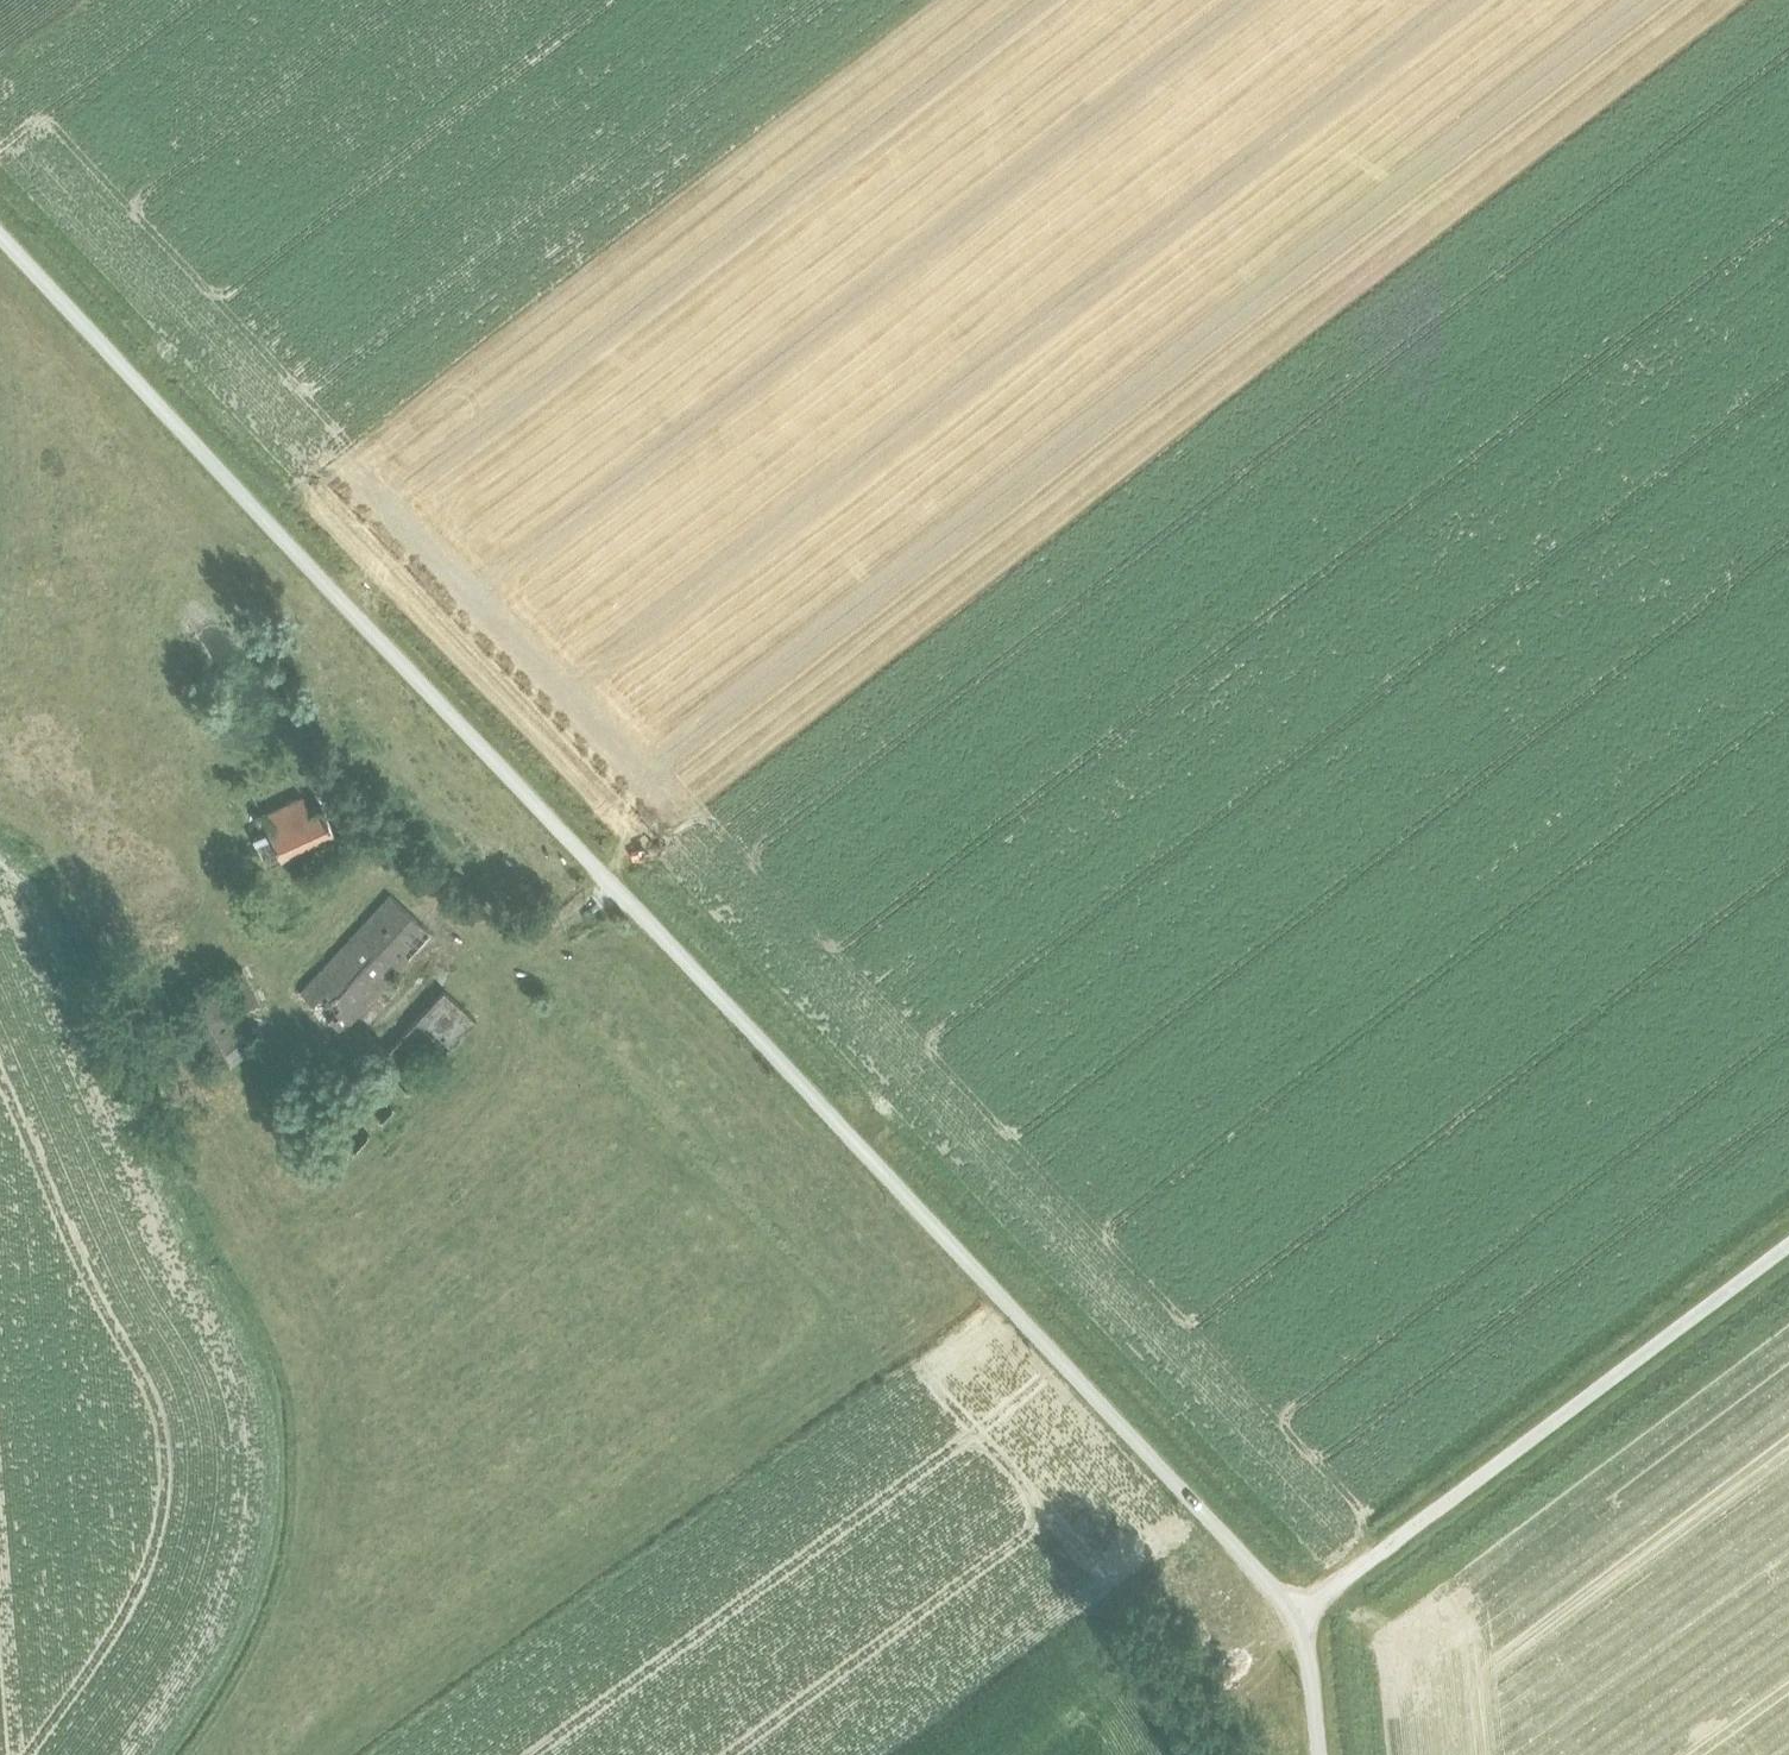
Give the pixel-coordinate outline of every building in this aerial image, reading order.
[(256,816),(263,831),(252,836),(265,864),(335,831),(322,804),(310,810),(302,794),(256,816)] [(300,992),(342,1031),(432,934),(390,895),(300,992)] [(243,968),(174,1004),(208,1072),(278,1036),(243,968)] [(459,1035),(477,1013),(444,987),(396,1046),(416,1062),(446,1025),(459,1035)]
